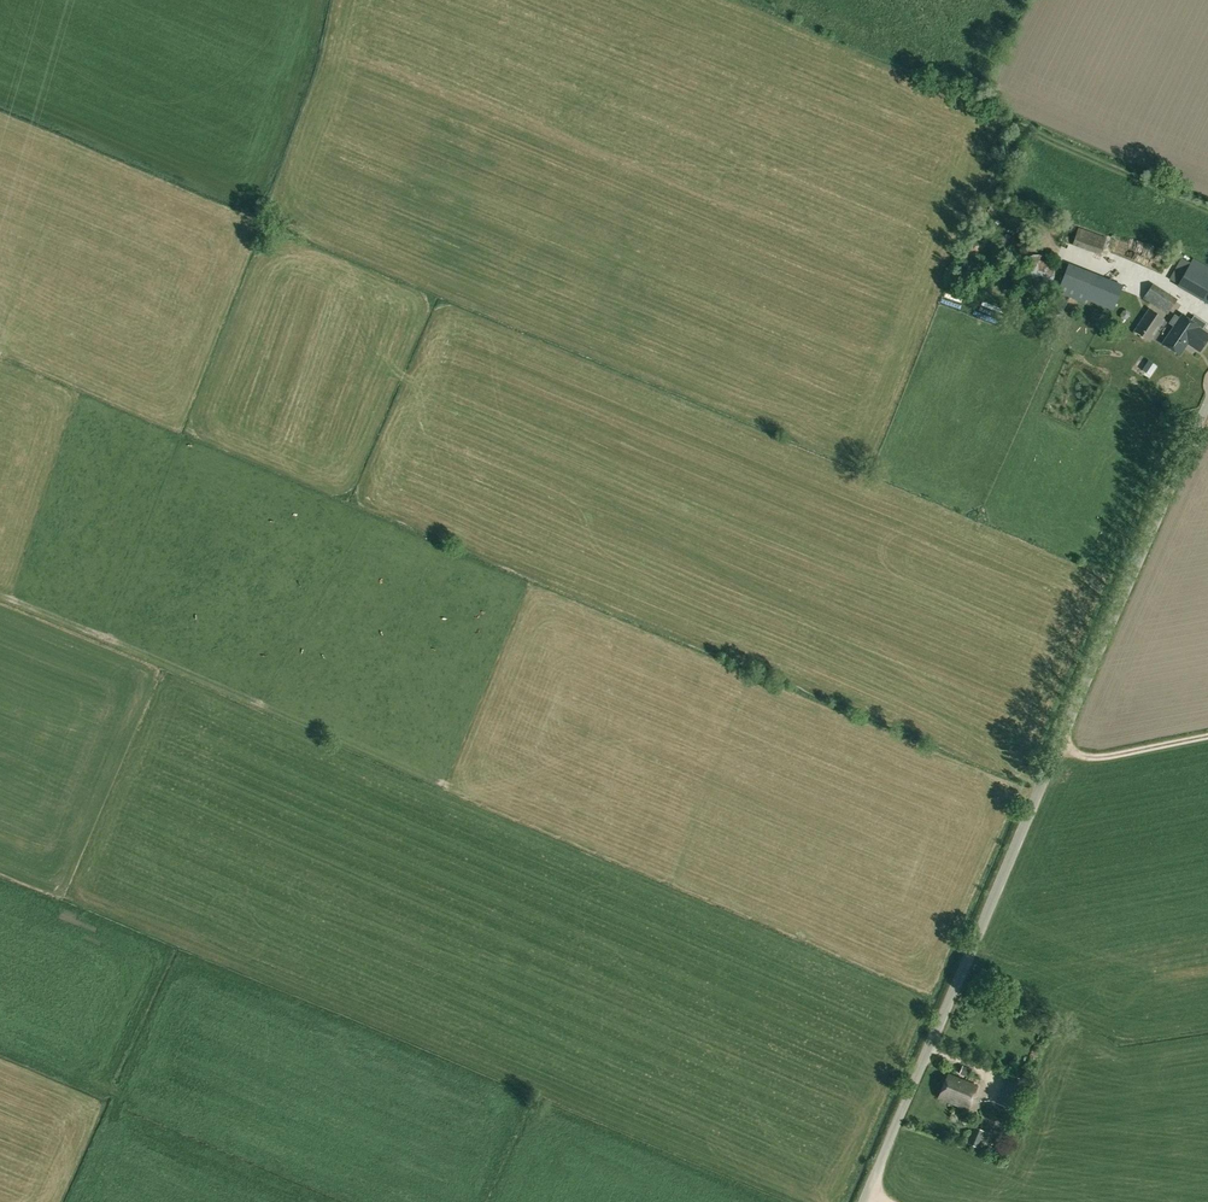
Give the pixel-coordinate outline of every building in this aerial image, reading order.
[(1100,255),(1106,238),(1078,227),(1072,245),(1100,255)] [(1168,279),(1207,301),(1207,267),(1192,258),(1189,263),(1180,258),(1168,279)] [(1068,259),(1061,287),(1091,295),(1098,267),(1068,259)] [(1120,261),(1115,276),(1127,280),(1132,266),(1120,261)] [(1103,285),(1134,298),(1139,287),(1107,275),(1103,285)] [(1167,315),(1177,299),(1152,283),(1142,298),(1167,315)] [(1149,309),(1134,331),(1149,341),(1164,320),(1149,309)] [(1174,315),(1169,323),(1174,327),(1162,344),(1179,355),(1187,344),(1199,352),(1207,338),(1207,335),(1198,328),(1198,327),(1181,316),(1179,319),(1174,315)] [(972,1070),(962,1065),(959,1074),(969,1078),(972,1070)] [(1013,1110),(1025,1081),(1008,1074),(996,1103),(1013,1110)] [(948,1075),(938,1098),(967,1109),(976,1086),(948,1075)] [(977,1148),(984,1131),(975,1127),(968,1143),(977,1148)]
